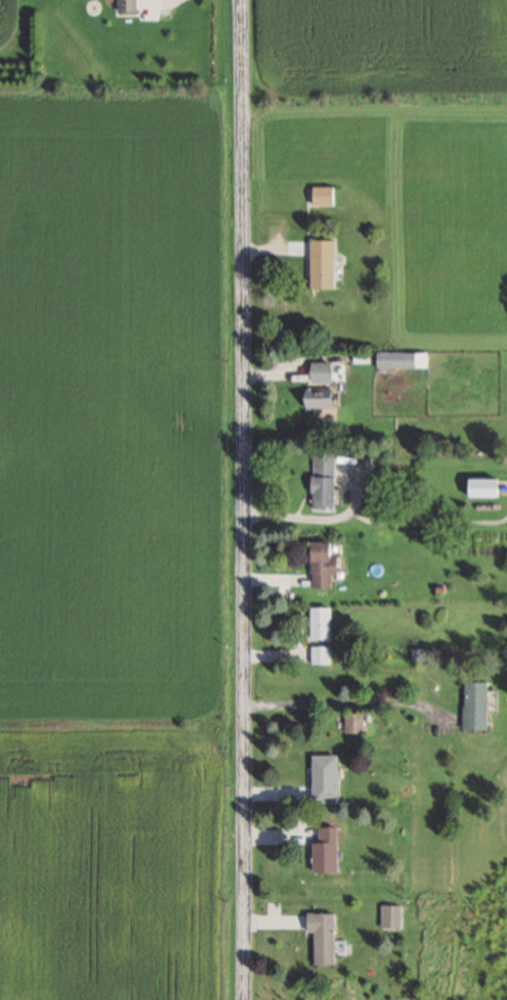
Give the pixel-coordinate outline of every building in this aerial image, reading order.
[(120,12),(139,12),(139,0),(120,0),(120,12)] [(312,185),(312,204),(338,204),(338,185),(312,185)] [(313,287),(339,287),(339,238),(313,238),(313,287)] [(430,350),(378,350),(378,366),(430,366),(430,350)] [(338,381),(338,361),(312,361),(312,381),(338,381)] [(342,406),(342,386),(311,386),(311,406),(342,406)] [(339,507),(339,450),(314,450),(314,507),(339,507)] [(472,497),(502,497),(502,477),(472,477),(472,497)] [(335,587),(335,576),(344,576),(344,553),(337,553),(337,540),(313,540),(313,587),(335,587)] [(311,638),(333,638),(333,606),(311,606),(311,638)] [(312,645),(312,663),(331,663),(331,645),(312,645)] [(465,729),(492,729),(492,680),(465,680),(465,729)] [(364,731),(364,712),(345,712),(345,731),(364,731)] [(313,801),(341,801),(341,754),(313,754),(313,801)] [(342,871),(342,826),(315,826),(315,871),(342,871)] [(381,928),(402,928),(402,904),(381,904),(381,928)] [(339,912),(309,912),(309,930),(316,930),(316,964),(339,964),(339,912)]
